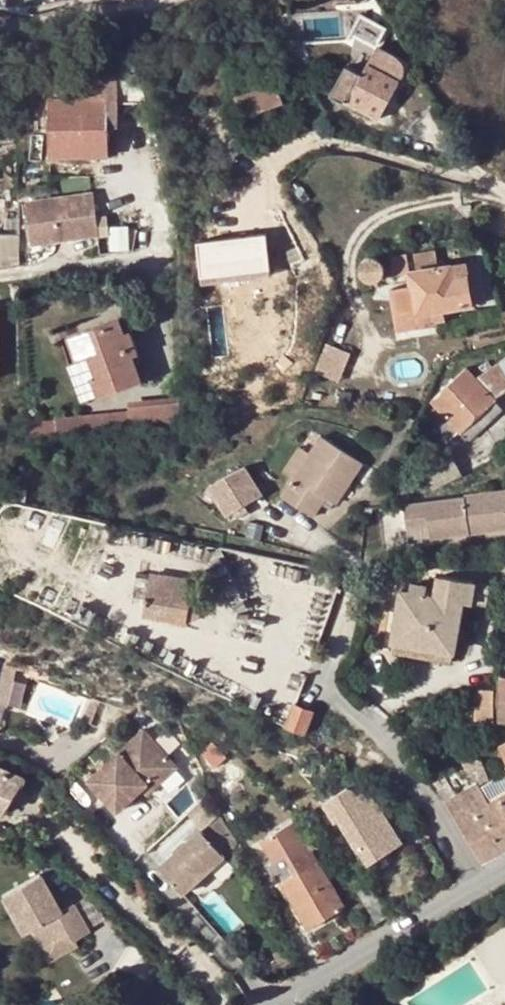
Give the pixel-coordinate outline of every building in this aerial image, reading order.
[(359,20),(374,26),(377,17),(368,0),(361,0),(357,3),(359,20)] [(356,35),(369,42),(374,26),(359,20),(356,35)] [(394,55),(378,46),(358,79),(347,101),(380,118),(403,78),(404,76),(404,71),(403,67),(402,64),(399,60),(394,55)] [(109,101),(147,101),(137,66),(116,73),(91,80),(90,97),(51,99),(51,155),(109,155),(109,101)] [(91,74),(91,80),(116,73),(115,67),(91,74)] [(347,101),(358,79),(346,73),(334,94),(347,101)] [(255,111),(284,102),(280,90),(287,88),(285,81),(234,98),(241,117),(255,111)] [(48,89),(31,90),(30,99),(47,99),(48,89)] [(287,112),(284,102),(255,111),(258,121),(287,112)] [(98,236),(96,188),(22,192),(25,240),(98,236)] [(19,217),(0,219),(0,264),(17,263),(19,234),(19,217)] [(265,234),(192,245),(198,282),(271,272),(265,234)] [(436,248),(414,252),(418,270),(408,272),(410,285),(392,288),(399,329),(437,322),(436,319),(444,317),(443,310),(473,304),(465,262),(439,266),(436,248)] [(384,271),(385,267),(385,265),(384,262),(383,260),(381,258),(378,257),(375,256),(371,256),(368,257),(366,259),(364,261),(363,265),(363,269),(364,273),(368,277),(369,278),(373,279),(376,278),(379,277),(381,276),(383,274),(384,271)] [(465,262),(473,304),(486,301),(478,260),(465,262)] [(120,318),(69,336),(77,360),(69,363),(79,385),(91,381),(98,398),(143,382),(133,355),(140,354),(131,331),(125,333),(120,318)] [(316,368),(341,378),(353,349),(327,339),(316,368)] [(429,426),(445,443),(459,430),(495,398),(504,391),(504,373),(498,363),(474,376),(466,368),(430,400),(443,413),(429,426)] [(182,436),(182,395),(128,402),(128,412),(129,427),(182,436)] [(503,407),(495,398),(459,430),(469,439),(503,407)] [(55,422),(56,435),(129,427),(128,412),(54,418),(55,422)] [(26,424),(28,437),(56,435),(55,422),(26,424)] [(445,443),(429,426),(422,433),(438,450),(445,443)] [(293,478),(281,496),(313,517),(326,497),(336,503),(362,462),(321,435),(310,451),(293,478)] [(293,478),(310,451),(300,444),(283,470),(293,478)] [(451,449),(420,465),(434,490),(464,475),(451,449)] [(210,486),(228,515),(264,493),(246,465),(210,486)] [(407,488),(397,491),(399,502),(409,500),(407,488)] [(407,527),(428,524),(430,538),(430,539),(504,529),(504,491),(404,504),(407,527)] [(430,538),(428,524),(407,527),(409,540),(430,538)] [(152,572),(143,614),(186,622),(187,621),(188,620),(191,621),(196,620),(198,618),(201,613),(201,609),(201,603),(200,600),(193,594),(195,580),(152,572)] [(434,596),(461,601),(467,602),(472,579),(438,573),(434,596)] [(393,640),(452,650),(461,601),(434,596),(425,595),(427,587),(410,584),(407,607),(398,606),(393,640)] [(391,652),(418,657),(450,662),(452,650),(393,640),(391,652)] [(1,722),(6,706),(7,707),(18,666),(0,661),(0,722),(1,722)] [(91,701),(94,691),(81,686),(77,696),(91,701)] [(494,690),(475,689),(474,719),(494,719),(494,690)] [(313,708),(296,701),(287,724),(305,731),(313,708)] [(144,730),(90,778),(118,809),(142,787),(148,793),(177,767),(144,730)] [(198,740),(205,747),(213,741),(206,734),(198,740)] [(205,747),(202,750),(231,783),(242,773),(213,741),(205,747)] [(196,755),(217,795),(231,783),(202,750),(196,755)] [(465,762),(475,783),(479,781),(488,776),(480,754),(465,762)] [(447,779),(458,795),(475,783),(465,762),(444,774),(447,779)] [(22,776),(0,766),(0,812),(22,776)] [(436,786),(446,802),(458,795),(447,779),(436,786)] [(483,859),(500,849),(504,846),(504,790),(500,794),(490,801),(486,793),(484,794),(479,781),(475,783),(458,795),(446,802),(483,859)] [(362,849),(369,861),(387,851),(380,837),(392,828),(373,795),(367,799),(363,791),(355,795),(353,789),(347,789),(324,802),(334,821),(340,818),(358,850),(362,849)] [(237,844),(206,796),(188,813),(201,829),(160,866),(184,892),(237,844)] [(401,843),(392,828),(380,837),(387,851),(401,843)] [(354,854),(363,865),(369,861),(362,849),(358,850),(354,854)] [(295,873),(287,878),(302,905),(297,908),(309,927),(343,907),(314,856),(292,868),(295,873)] [(40,874),(0,896),(0,901),(20,935),(31,927),(60,911),(40,874)] [(302,905),(287,878),(281,881),(297,908),(302,905)] [(31,927),(42,946),(67,931),(73,941),(90,931),(73,904),(60,911),(31,927)] [(67,931),(42,946),(49,958),(74,944),(73,941),(67,931)]
